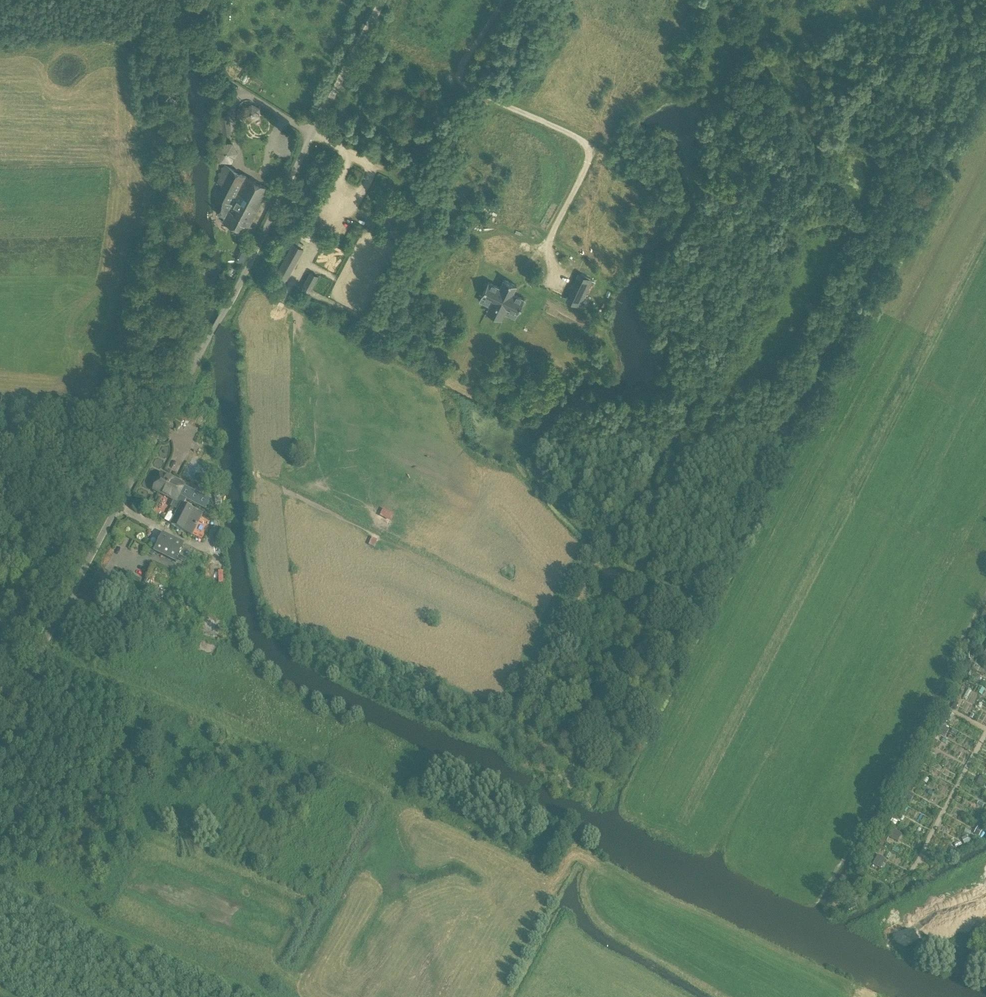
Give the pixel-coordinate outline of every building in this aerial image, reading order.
[(252,102),(244,107),(244,117),(252,122),(260,117),(260,108),(252,102)] [(215,116),(217,128),(222,127),(223,135),(232,133),(229,114),(215,116)] [(220,140),(215,150),(220,160),(232,161),(238,151),(233,141),(220,140)] [(217,213),(225,218),(224,222),(246,233),(269,189),(225,166),(219,176),(220,177),(218,182),(222,185),(217,195),(217,213)] [(293,243),(276,273),(287,279),(304,249),(293,243)] [(310,271),(302,287),(310,291),(318,276),(310,271)] [(579,273),(566,300),(580,307),(594,280),(579,273)] [(489,281),(482,295),(493,301),(490,308),(503,314),(506,307),(517,313),(524,299),(513,293),(517,285),(504,279),(500,287),(489,281)] [(172,507),(179,511),(172,525),(192,535),(202,515),(183,505),(186,499),(180,496),(185,486),(162,475),(155,490),(175,500),(172,507)] [(391,521),(394,515),(384,510),(381,516),(391,521)] [(162,537),(155,552),(176,562),(183,547),(162,537)] [(378,541),(373,538),(370,545),(375,547),(378,541)] [(153,593),(148,605),(153,607),(158,595),(153,593)] [(898,840),(901,833),(892,830),(890,838),(898,840)] [(872,864),(881,868),(885,858),(877,855),(872,864)]
